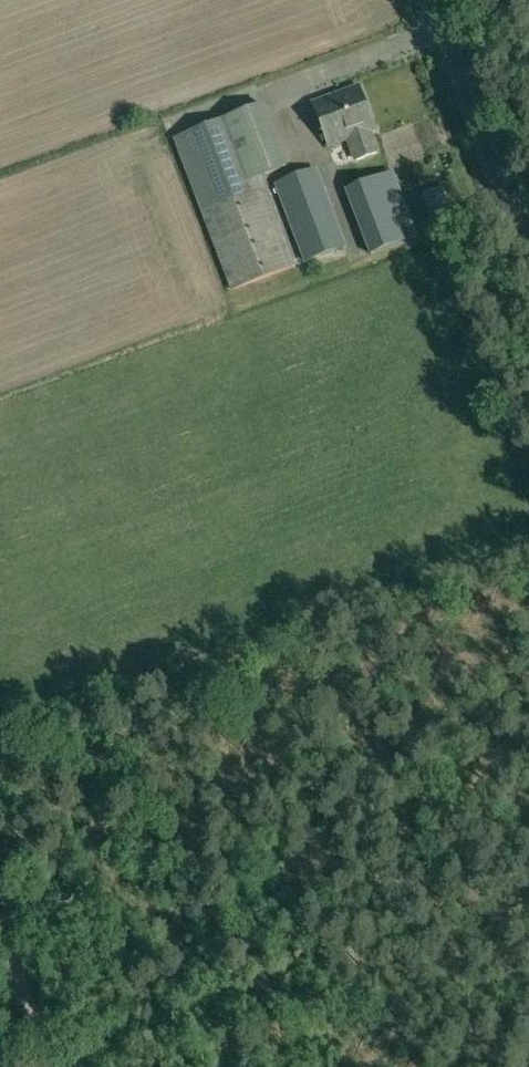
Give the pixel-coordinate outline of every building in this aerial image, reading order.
[(376,153),(368,132),(375,130),(358,86),(312,103),(329,147),(349,140),(357,160),(376,153)] [(286,167),(263,105),(176,138),(233,290),(294,267),(260,177),(286,167)] [(276,184),(306,262),(345,247),(315,169),(276,184)] [(348,189),(371,254),(416,238),(393,173),(348,189)]
